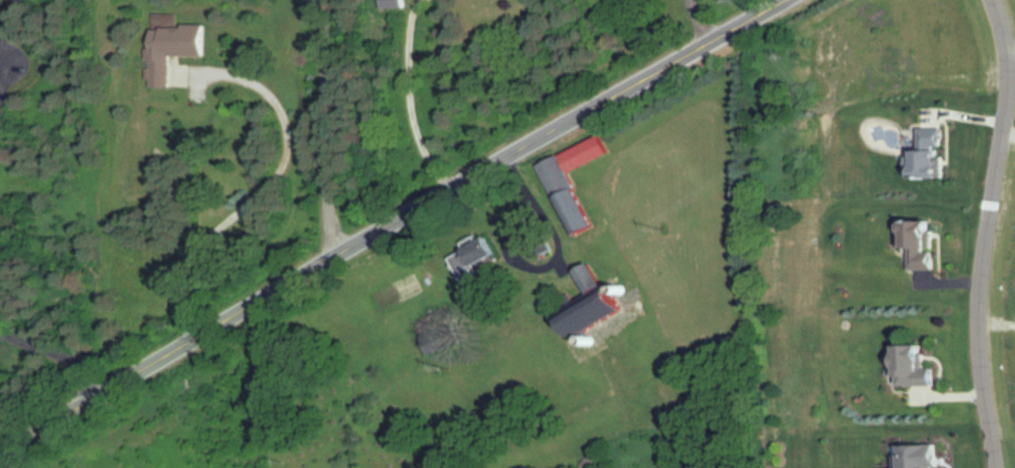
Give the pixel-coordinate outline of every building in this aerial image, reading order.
[(205,56),(205,24),(175,24),(175,14),(148,14),(148,87),(171,87),(171,56),(205,56)] [(540,163),(573,238),(595,228),(570,172),(609,155),(601,136),(540,163)] [(540,243),(534,228),(523,233),(529,248),(540,243)] [(465,244),(468,250),(453,258),(465,282),(504,262),(491,236),(481,242),(478,237),(465,244)] [(591,297),(562,310),(575,338),(628,313),(613,282),(605,285),(595,264),(579,272),(591,297)] [(450,347),(443,327),(422,334),(428,354),(450,347)] [(903,386),(939,386),(939,366),(930,366),(930,346),(903,346),(903,386)]
